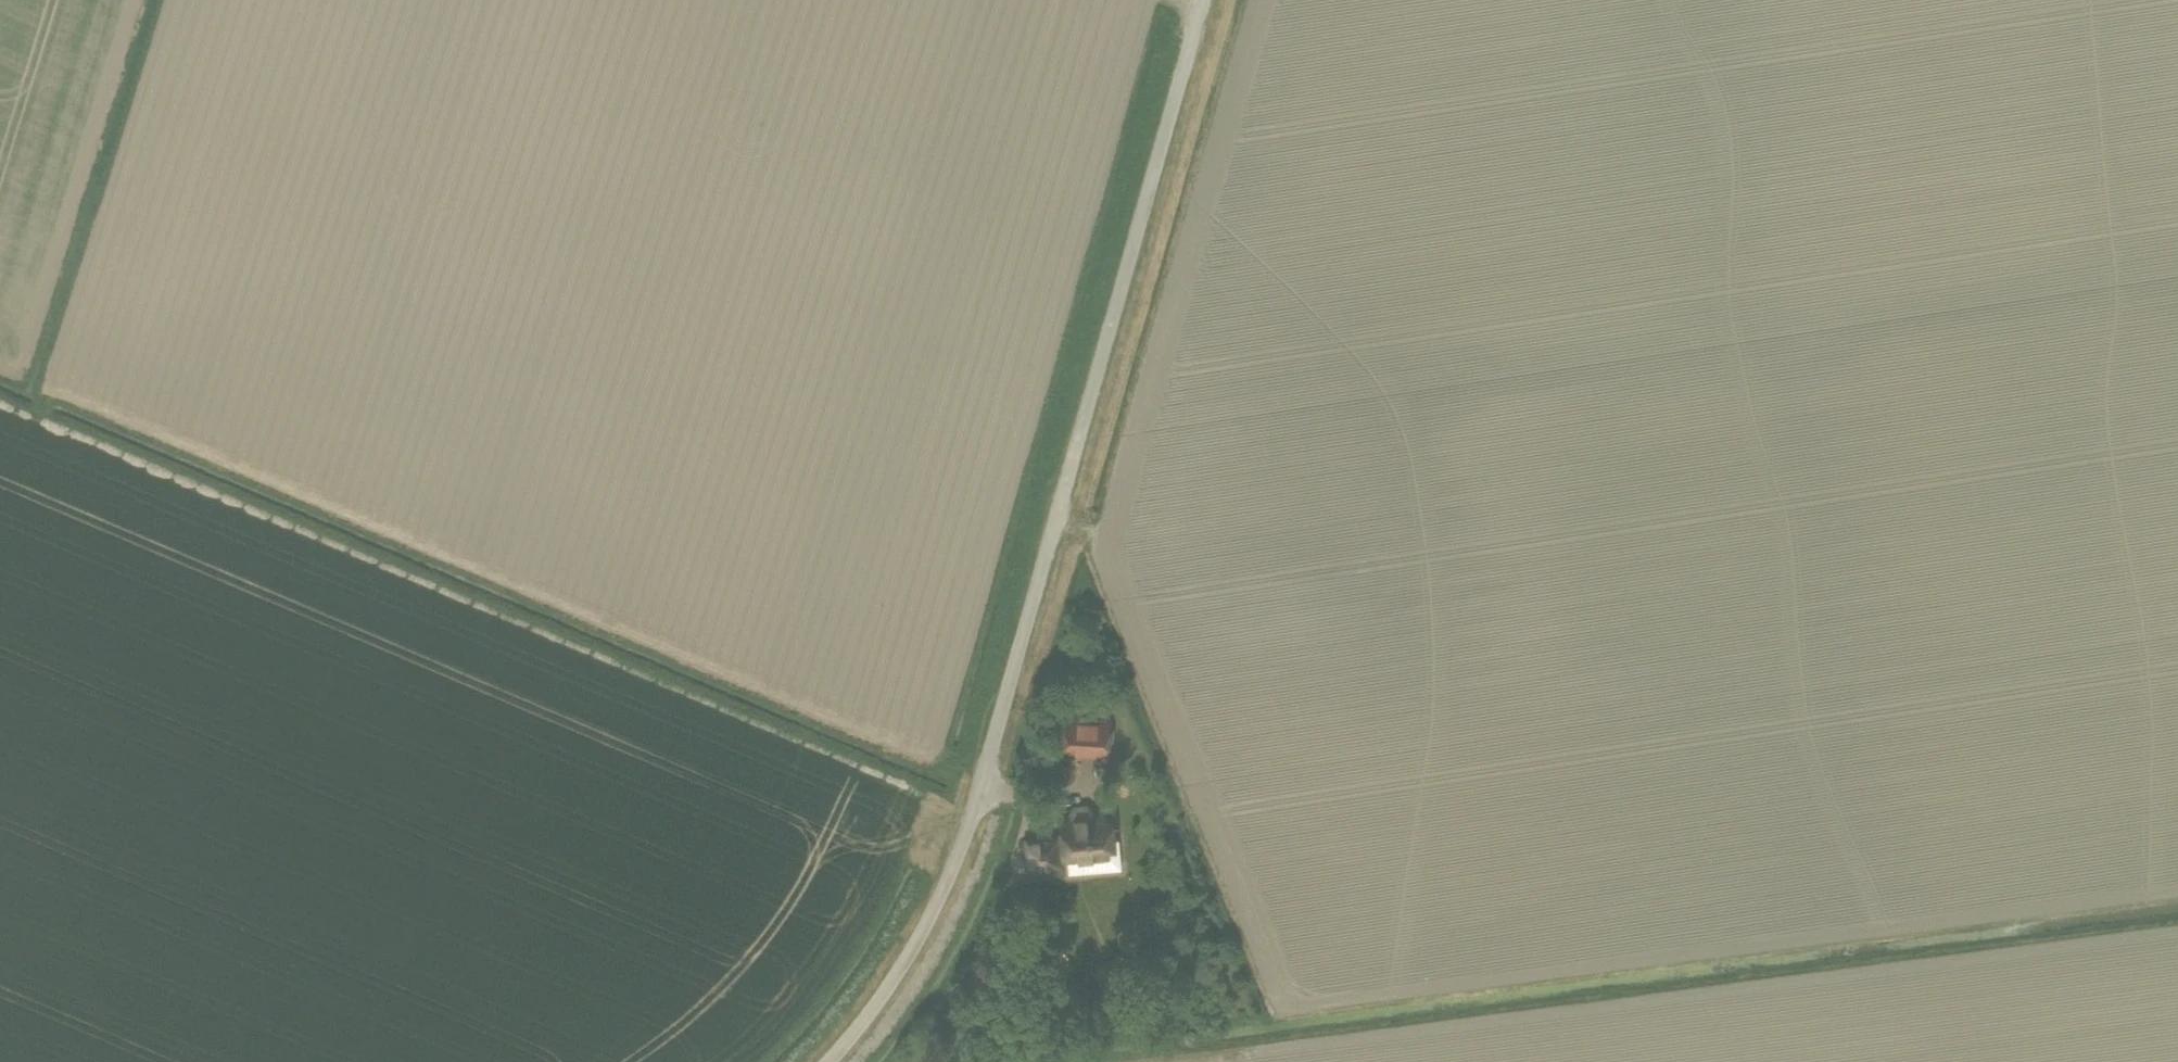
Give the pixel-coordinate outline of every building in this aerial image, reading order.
[(1065,747),(1106,751),(1109,717),(1068,713),(1065,747)] [(1057,782),(1075,780),(1074,760),(1056,762),(1057,782)] [(1106,818),(1106,812),(1060,817),(1064,854),(1082,852),(1083,855),(1110,852),(1108,838),(1116,837),(1114,817),(1106,818)] [(1059,861),(1056,834),(1026,838),(1029,864),(1059,861)]
